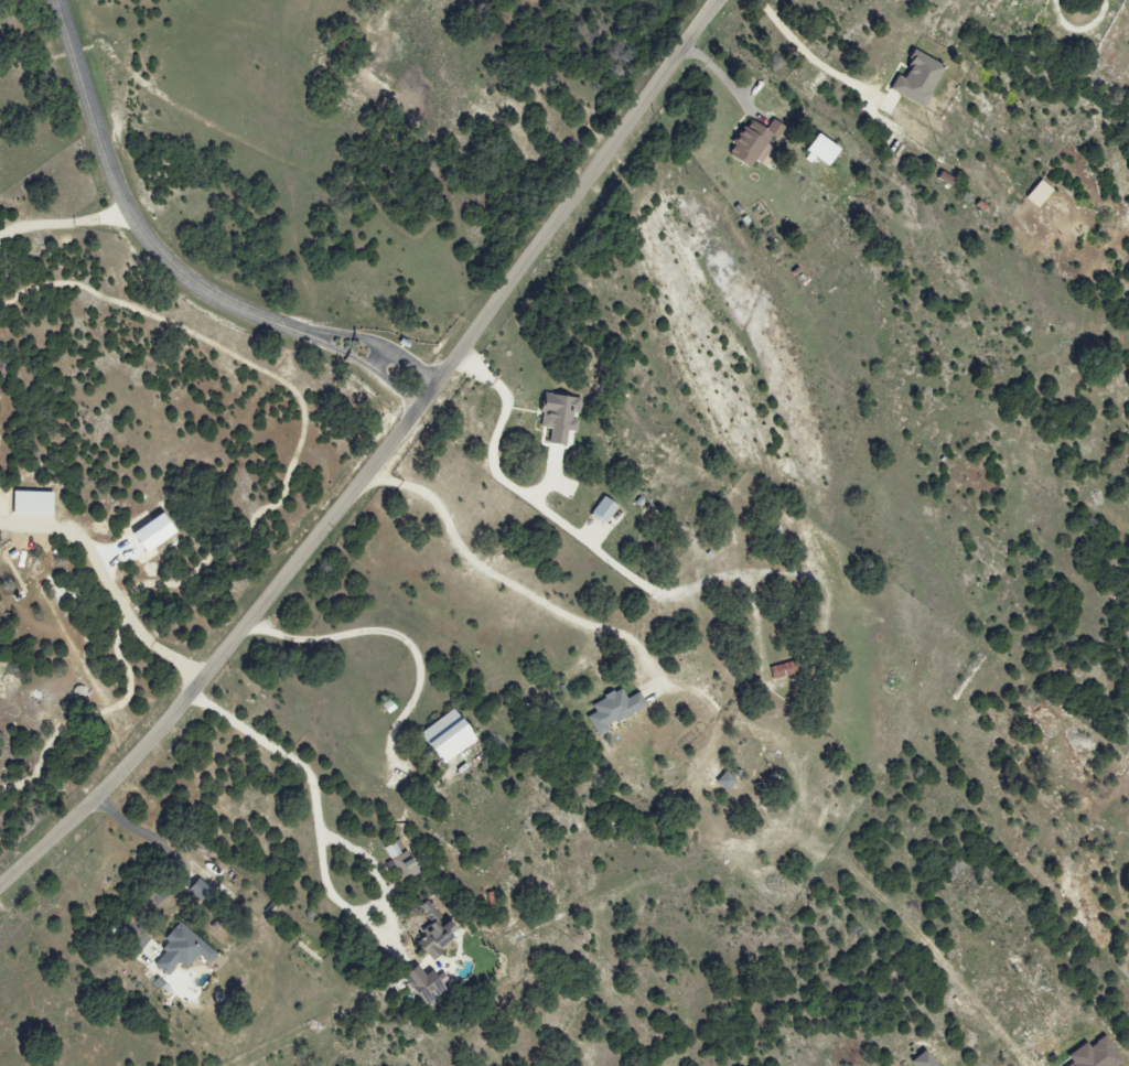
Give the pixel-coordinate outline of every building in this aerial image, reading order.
[(886,90),(918,108),(941,67),(912,51),(897,77),(894,75),(886,90)] [(744,119),(723,156),(746,169),(751,161),(757,164),(771,141),(772,142),(781,127),(767,120),(761,129),(744,119)] [(822,168),(834,149),(814,135),(801,154),(822,168)] [(952,179),(939,171),(934,179),(948,187),(952,179)] [(1049,190),(1036,180),(1021,198),(1034,208),(1049,190)] [(536,428),(547,429),(545,444),(563,446),(565,431),(574,432),(576,417),(579,399),(540,394),(536,428)] [(50,515),(50,493),(10,492),(10,514),(50,515)] [(602,525),(613,505),(598,497),(587,517),(602,525)] [(793,674),(789,661),(768,668),(772,680),(793,674)] [(636,693),(623,699),(618,689),(588,704),(592,713),(584,717),(594,738),(607,732),(604,726),(643,707),(636,693)] [(413,733),(433,767),(470,745),(450,711),(413,733)] [(733,780),(721,771),(712,784),(724,793),(733,780)] [(416,875),(399,839),(383,847),(400,882),(416,875)] [(185,890),(202,900),(209,887),(192,877),(185,890)] [(426,961),(439,954),(435,946),(450,938),(428,899),(412,908),(428,938),(417,945),(426,961)] [(214,955),(176,922),(161,940),(167,944),(149,964),(164,977),(175,964),(182,969),(195,955),(205,965),(214,955)] [(427,971),(419,976),(413,966),(398,974),(417,1008),(441,995),(427,971)] [(1064,1056),(1068,1063),(1064,1065),(1111,1065),(1119,1059),(1101,1035),(1086,1047),(1082,1042),(1064,1056)] [(921,1050),(906,1062),(909,1065),(933,1065),(921,1050)]
